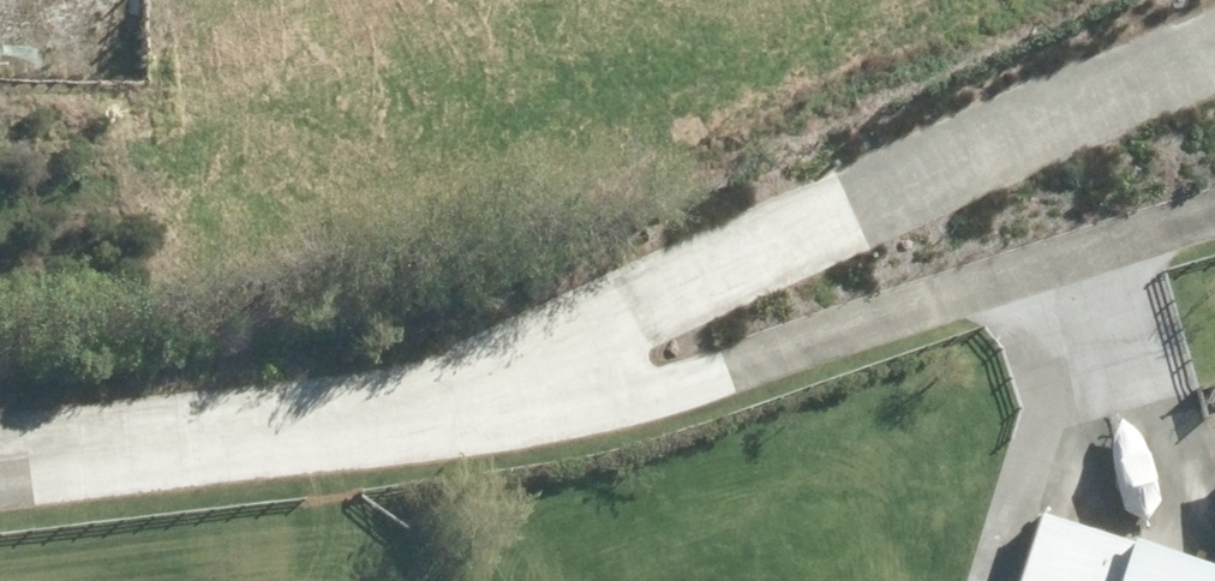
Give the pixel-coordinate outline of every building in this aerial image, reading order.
[(1120,580),(1214,580),(1214,560),(1136,533),(1120,580)]
